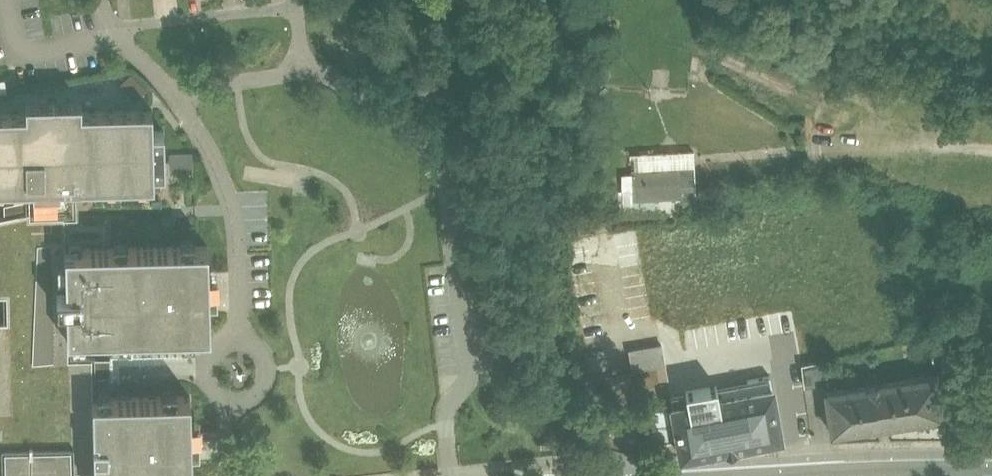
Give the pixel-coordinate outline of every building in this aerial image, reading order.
[(163,396),(93,398),(92,377),(111,376),(110,367),(110,358),(68,359),(68,344),(160,342),(159,333),(210,332),(208,245),(65,249),(65,218),(77,218),(76,185),(82,185),(154,184),(154,172),(165,172),(164,130),(153,130),(152,108),(81,110),(81,99),(25,101),(26,112),(0,112),(0,188),(28,187),(29,199),(13,202),(15,214),(0,217),(0,296),(6,296),(7,322),(0,322),(0,473),(5,473),(5,475),(71,475),(71,471),(94,470),(94,475),(192,475),(192,462),(200,462),(200,460),(198,460),(197,450),(191,450),(191,440),(190,395),(163,396)] [(631,152),(632,198),(695,197),(694,151),(631,152)] [(760,317),(739,321),(744,348),(735,350),(737,364),(746,363),(751,390),(773,386),(760,317)] [(659,342),(624,346),(627,369),(662,365),(659,342)] [(825,358),(802,362),(805,383),(828,379),(825,358)] [(941,372),(826,388),(832,431),(947,414),(941,372)] [(751,390),(673,404),(682,454),(711,449),(712,451),(726,448),(726,449),(737,447),(737,446),(752,444),(752,443),(782,437),(773,386),(751,390)]
